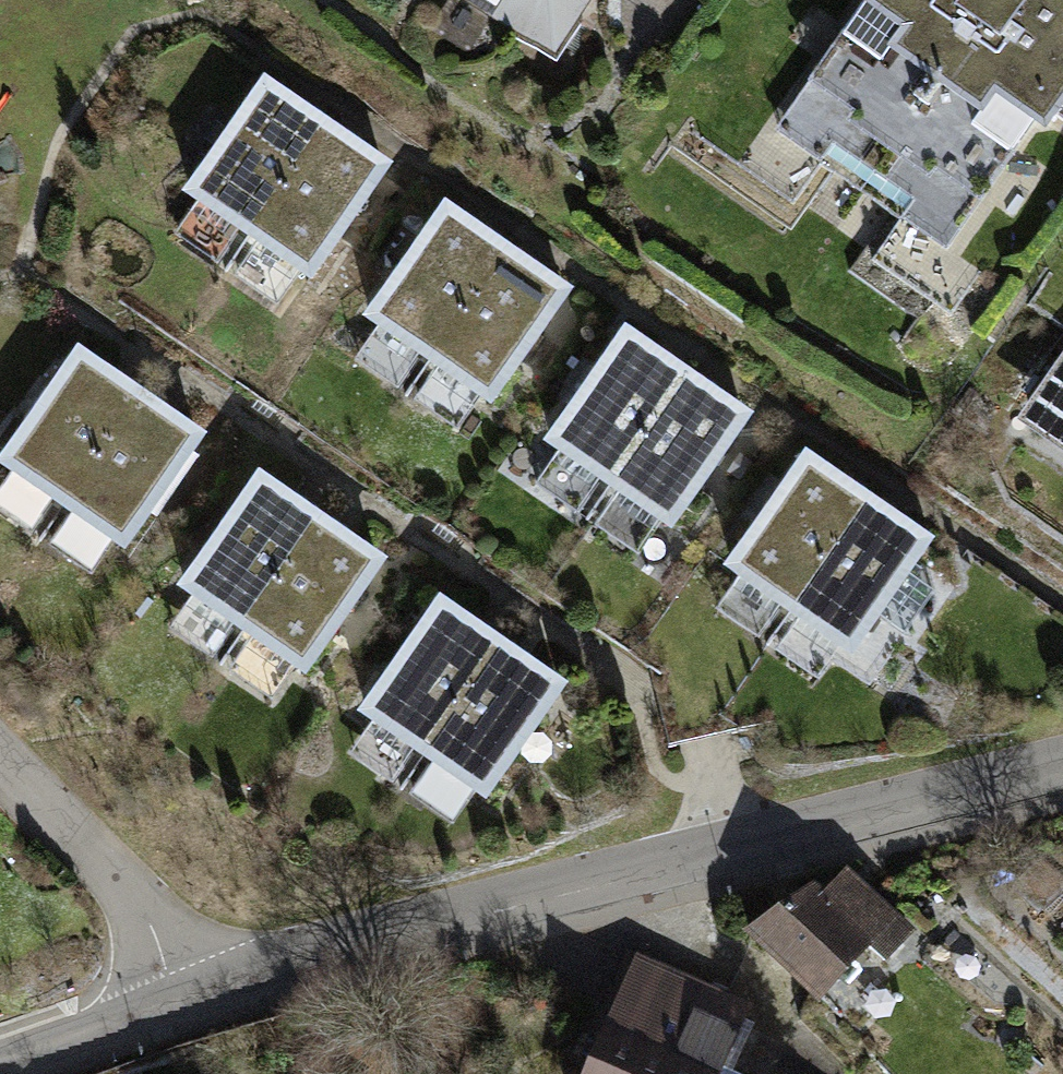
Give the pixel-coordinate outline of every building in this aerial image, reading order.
[(558,64),(596,0),(456,0),(558,64)] [(856,1),(766,123),(820,161),(832,142),(916,199),(901,218),(942,246),(1031,127),(1043,133),(1062,103),(1062,0),(854,0),(856,1)] [(248,237),(332,118),(264,72),(182,191),(248,237)] [(332,118),(248,237),(311,280),(398,164),(332,118)] [(429,359),(510,243),(445,195),(363,316),(429,359)] [(574,286),(510,243),(429,359),(495,401),(574,286)] [(607,488),(693,367),(625,320),(545,443),(607,488)] [(0,454),(0,464),(64,505),(140,391),(142,388),(78,342),(0,454)] [(1015,426),(1062,455),(1062,356),(1015,426)] [(693,367),(607,488),(674,533),(759,414),(693,367)] [(208,431),(140,391),(64,505),(125,551),(208,431)] [(790,609),(872,489),(806,446),(724,565),(790,609)] [(259,469),(176,585),(243,631),(326,514),(259,469)] [(938,536),(872,489),(790,609),(857,657),(938,536)] [(390,559),(326,514),(243,631),(308,676),(390,559)] [(440,591),(359,710),(425,756),(504,637),(440,591)] [(570,682),(504,637),(425,756),(488,800),(570,682)] [(920,929),(848,863),(822,891),(814,881),(745,931),(818,1003),(874,948),(886,962),(920,929)] [(638,956),(585,1073),(726,1073),(755,1009),(638,956)]
